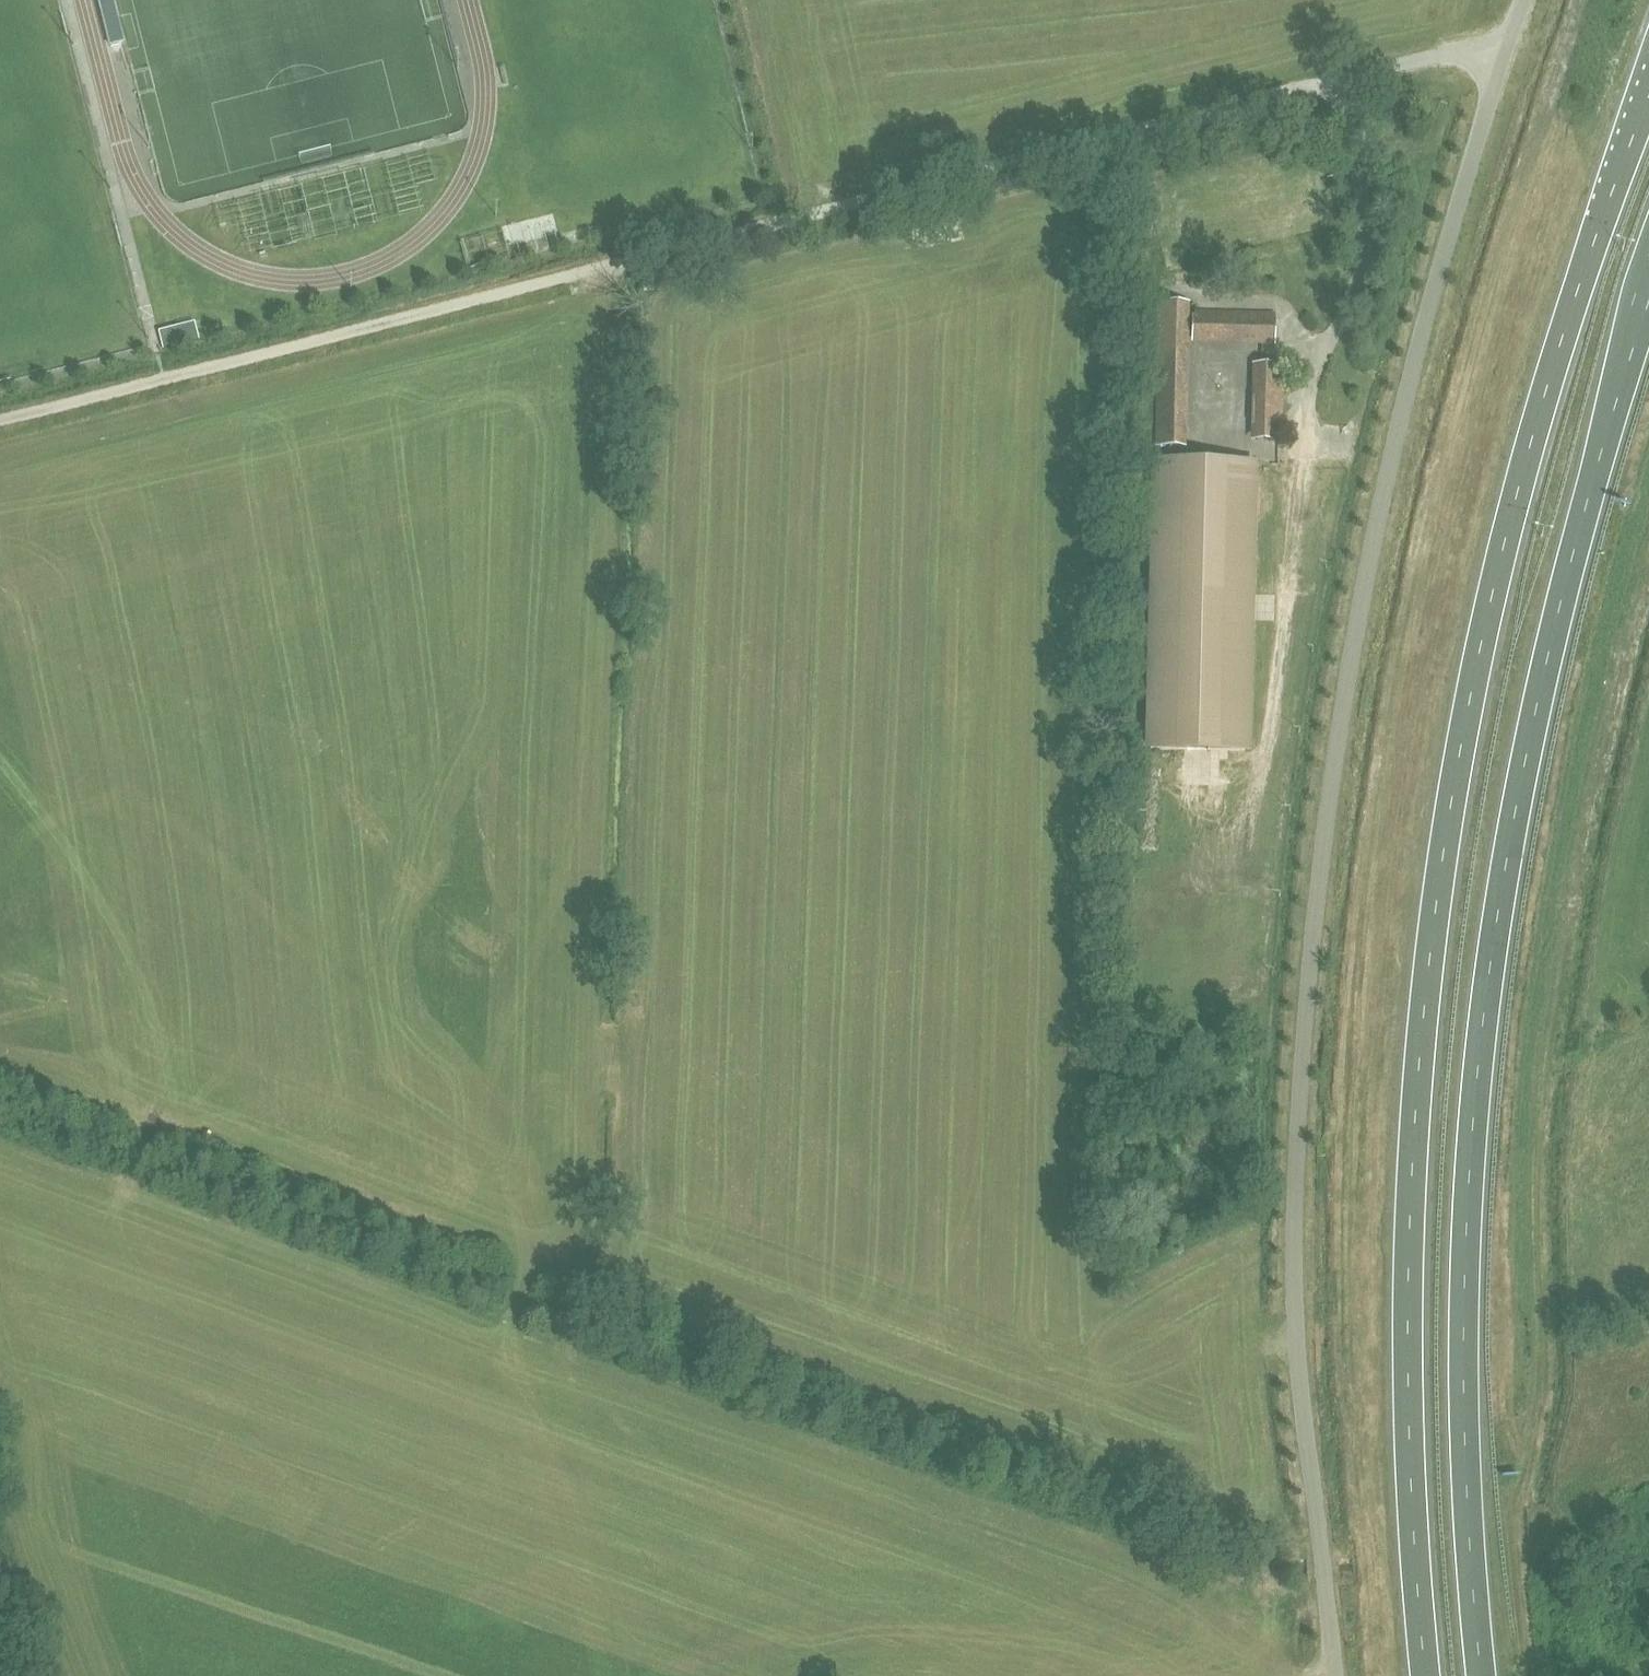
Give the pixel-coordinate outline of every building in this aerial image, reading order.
[(1158,300),(1155,446),(1188,447),(1191,303),(1158,300)] [(1194,311),(1192,342),(1275,345),(1274,311),(1194,311)] [(1252,363),(1250,438),(1282,440),(1284,364),(1252,363)] [(1254,461),(1152,459),(1147,749),(1249,751),(1254,461)]
